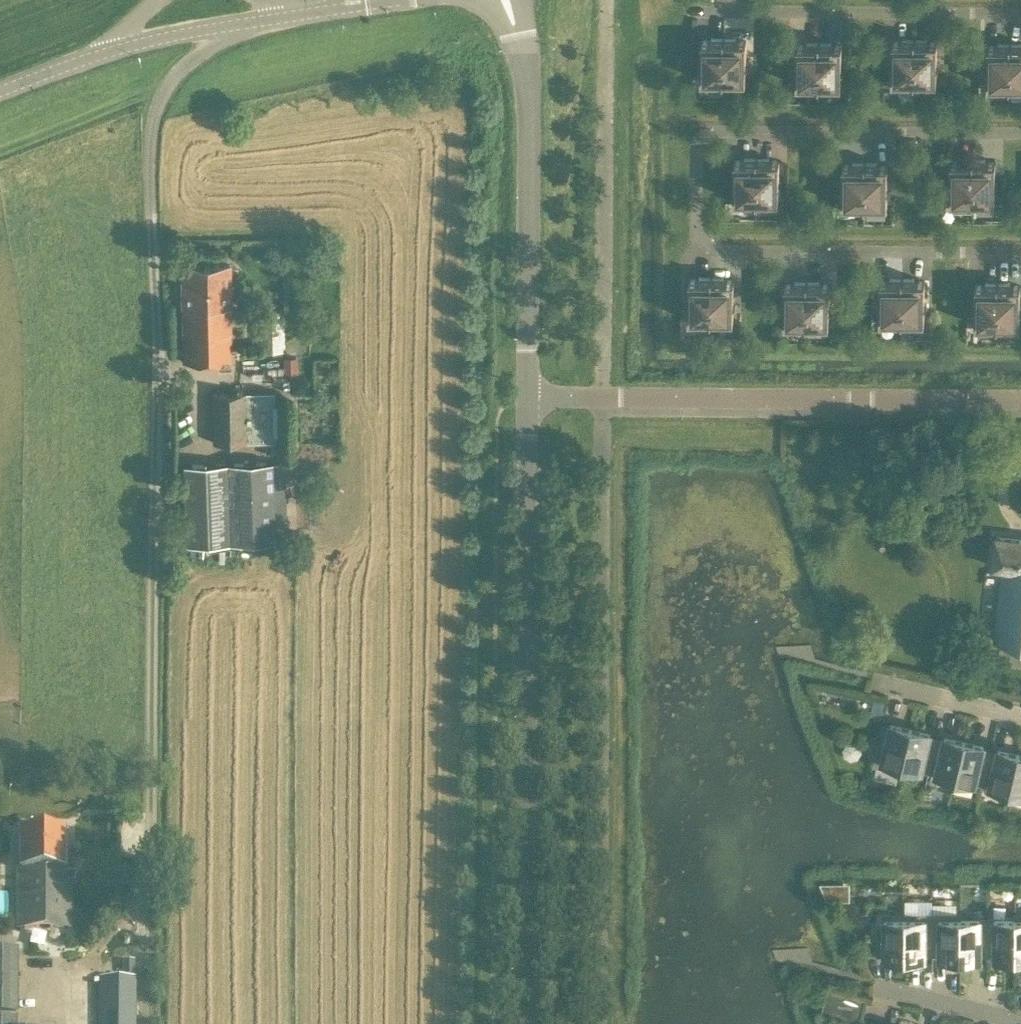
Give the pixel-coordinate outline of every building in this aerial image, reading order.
[(701,39),(701,79),(723,79),(724,66),(724,37),(711,37),(711,39),(701,39)] [(724,66),(723,79),(746,79),(746,39),(736,39),(736,37),(724,37),(724,66)] [(892,40),(892,80),(914,80),(914,69),(915,38),(902,38),(902,40),(892,40)] [(914,69),(914,80),(937,81),(937,41),(927,41),(927,38),(915,38),(914,69)] [(796,44),(796,84),(819,84),(819,42),(807,42),(807,44),(796,44)] [(819,42),(819,84),(841,84),(842,44),(831,44),(831,42),(819,42)] [(988,45),(987,85),(1010,85),(1010,43),(998,43),(998,45),(988,45)] [(1010,85),(1020,85),(1020,43),(1010,43),(1010,85)] [(734,159),(734,199),(757,199),(757,166),(757,157),(744,157),(744,159),(734,159)] [(757,166),(757,199),(779,199),(779,159),(769,159),(769,157),(757,157),(757,166)] [(951,161),(950,200),(973,201),(973,158),(961,158),(961,161),(951,161)] [(973,158),(973,201),(995,201),(996,161),(985,161),(985,158),(973,158)] [(842,164),(842,204),(865,204),(865,162),(853,162),(853,164),(842,164)] [(865,162),(865,204),(887,204),(888,164),(877,164),(877,162),(865,162)] [(181,264),(182,360),(231,360),(230,284),(238,282),(238,269),(230,268),(230,264),(181,264)] [(689,278),(689,318),(711,318),(711,316),(711,303),(712,276),(699,276),(699,278),(689,278)] [(711,316),(711,318),(734,319),(734,279),(724,279),(724,276),(712,276),(711,303),(711,316)] [(880,279),(880,319),(902,320),(902,307),(903,277),(890,277),(890,280),(880,279)] [(902,307),(902,320),(925,320),(925,280),(915,280),(915,277),(903,277),(902,307)] [(784,283),(784,323),(807,323),(807,305),(807,281),(795,281),(795,283),(784,283)] [(807,305),(807,323),(829,323),(829,283),(819,283),(819,281),(807,281),(807,305)] [(975,284),(975,324),(998,324),(998,298),(998,282),(986,282),(986,284),(975,284)] [(998,298),(998,324),(1020,324),(1020,284),(1010,284),(1010,282),(998,282),(998,298)] [(297,356),(283,356),(284,373),(297,372),(297,356)] [(244,391),(212,392),(213,442),(245,441),(244,391)] [(274,540),(271,461),(184,463),(186,543),(274,540)] [(994,567),(1003,568),(995,640),(1020,643),(1020,539),(997,537),(994,566),(994,567)] [(874,741),(871,755),(875,756),(873,764),(900,771),(901,771),(903,765),(902,765),(911,726),(898,723),(891,721),(891,725),(883,723),(878,742),(874,741)] [(911,726),(902,765),(903,765),(929,771),(937,736),(930,734),(931,730),(924,729),(911,726)] [(937,736),(929,771),(956,778),(965,739),(945,734),(944,737),(937,736)] [(965,739),(956,778),(982,784),(991,748),(984,747),(984,743),(965,739)] [(991,748),(982,784),(1009,790),(1018,751),(999,747),(998,750),(991,748)] [(1009,790),(1020,793),(1020,752),(1018,751),(1009,790)] [(69,868),(64,868),(64,830),(20,830),(20,868),(25,868),(25,873),(23,873),(23,928),(69,928),(69,868)] [(873,920),(873,934),(877,934),(877,954),(885,954),(885,957),(905,957),(905,911),(877,911),(877,920),(873,920)] [(905,911),(905,957),(925,957),(925,954),(933,954),(933,911),(905,911)] [(933,911),(933,954),(940,954),(940,957),(947,957),(960,957),(960,917),(961,917),(961,911),(933,911)] [(960,917),(960,957),(973,957),(980,957),(980,954),(988,954),(988,917),(961,917),(960,917)] [(988,917),(988,954),(995,954),(995,958),(1002,958),(1015,958),(1016,918),(1015,918),(988,917)] [(16,950),(0,950),(0,1023),(16,1023),(16,950)] [(99,1023),(135,1023),(135,978),(99,978),(99,1023)] [(827,989),(821,1013),(859,1021),(864,998),(827,989)]
